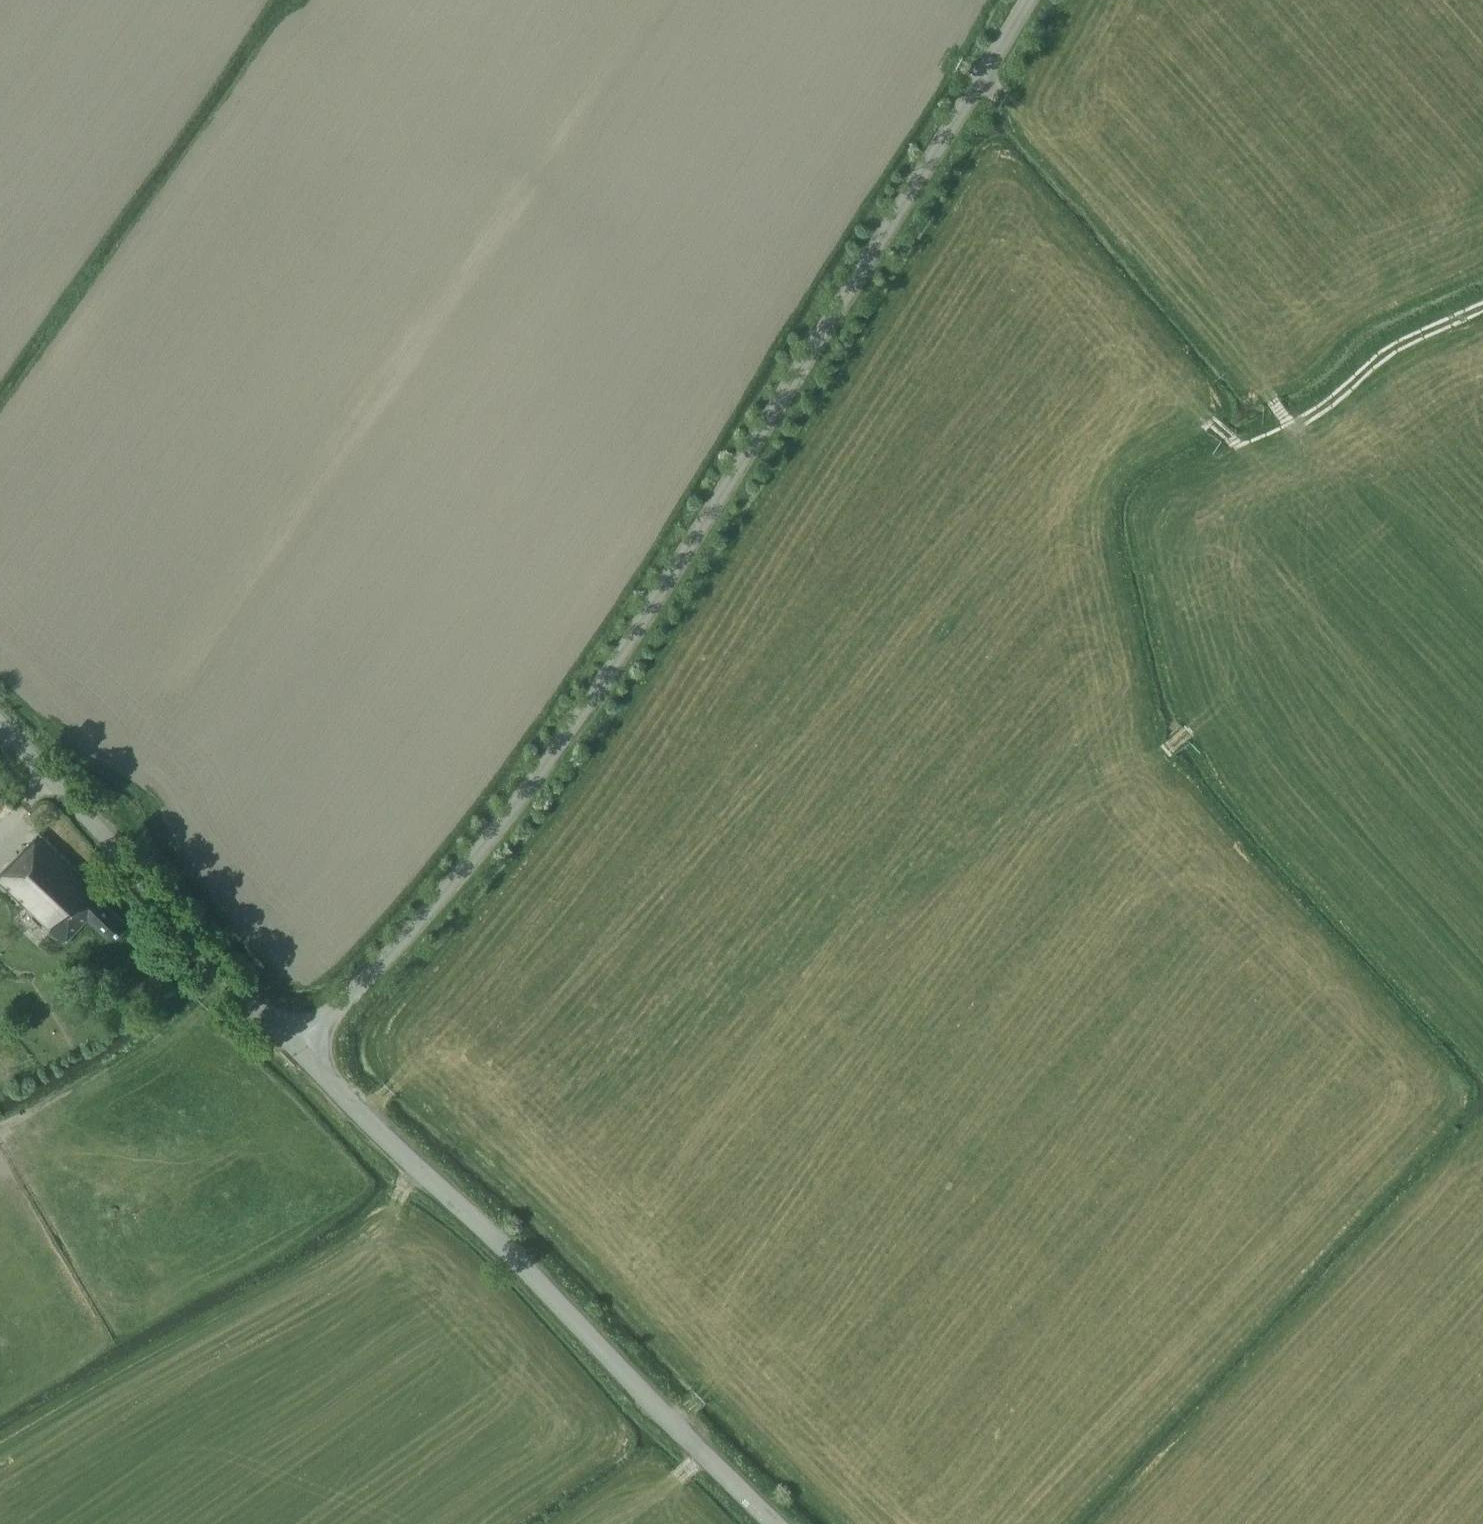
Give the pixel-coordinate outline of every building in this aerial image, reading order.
[(38,832),(0,872),(0,882),(63,942),(87,917),(110,938),(125,922),(92,891),(96,887),(38,832)]
